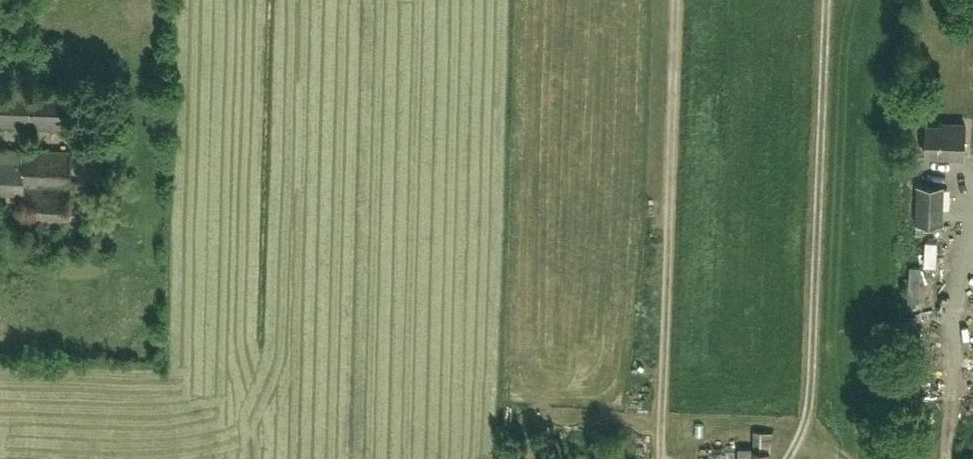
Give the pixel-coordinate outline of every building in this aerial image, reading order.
[(73,88),(0,85),(0,125),(71,128),(73,88)] [(964,156),(965,124),(953,123),(953,127),(926,126),(925,154),(964,156)] [(71,152),(0,149),(0,190),(7,190),(6,200),(22,200),(21,223),(67,225),(71,152)] [(943,225),(944,187),(917,186),(915,224),(943,225)] [(662,352),(661,343),(642,344),(642,354),(662,352)] [(773,447),(756,447),(756,458),(772,458),(773,447)]
